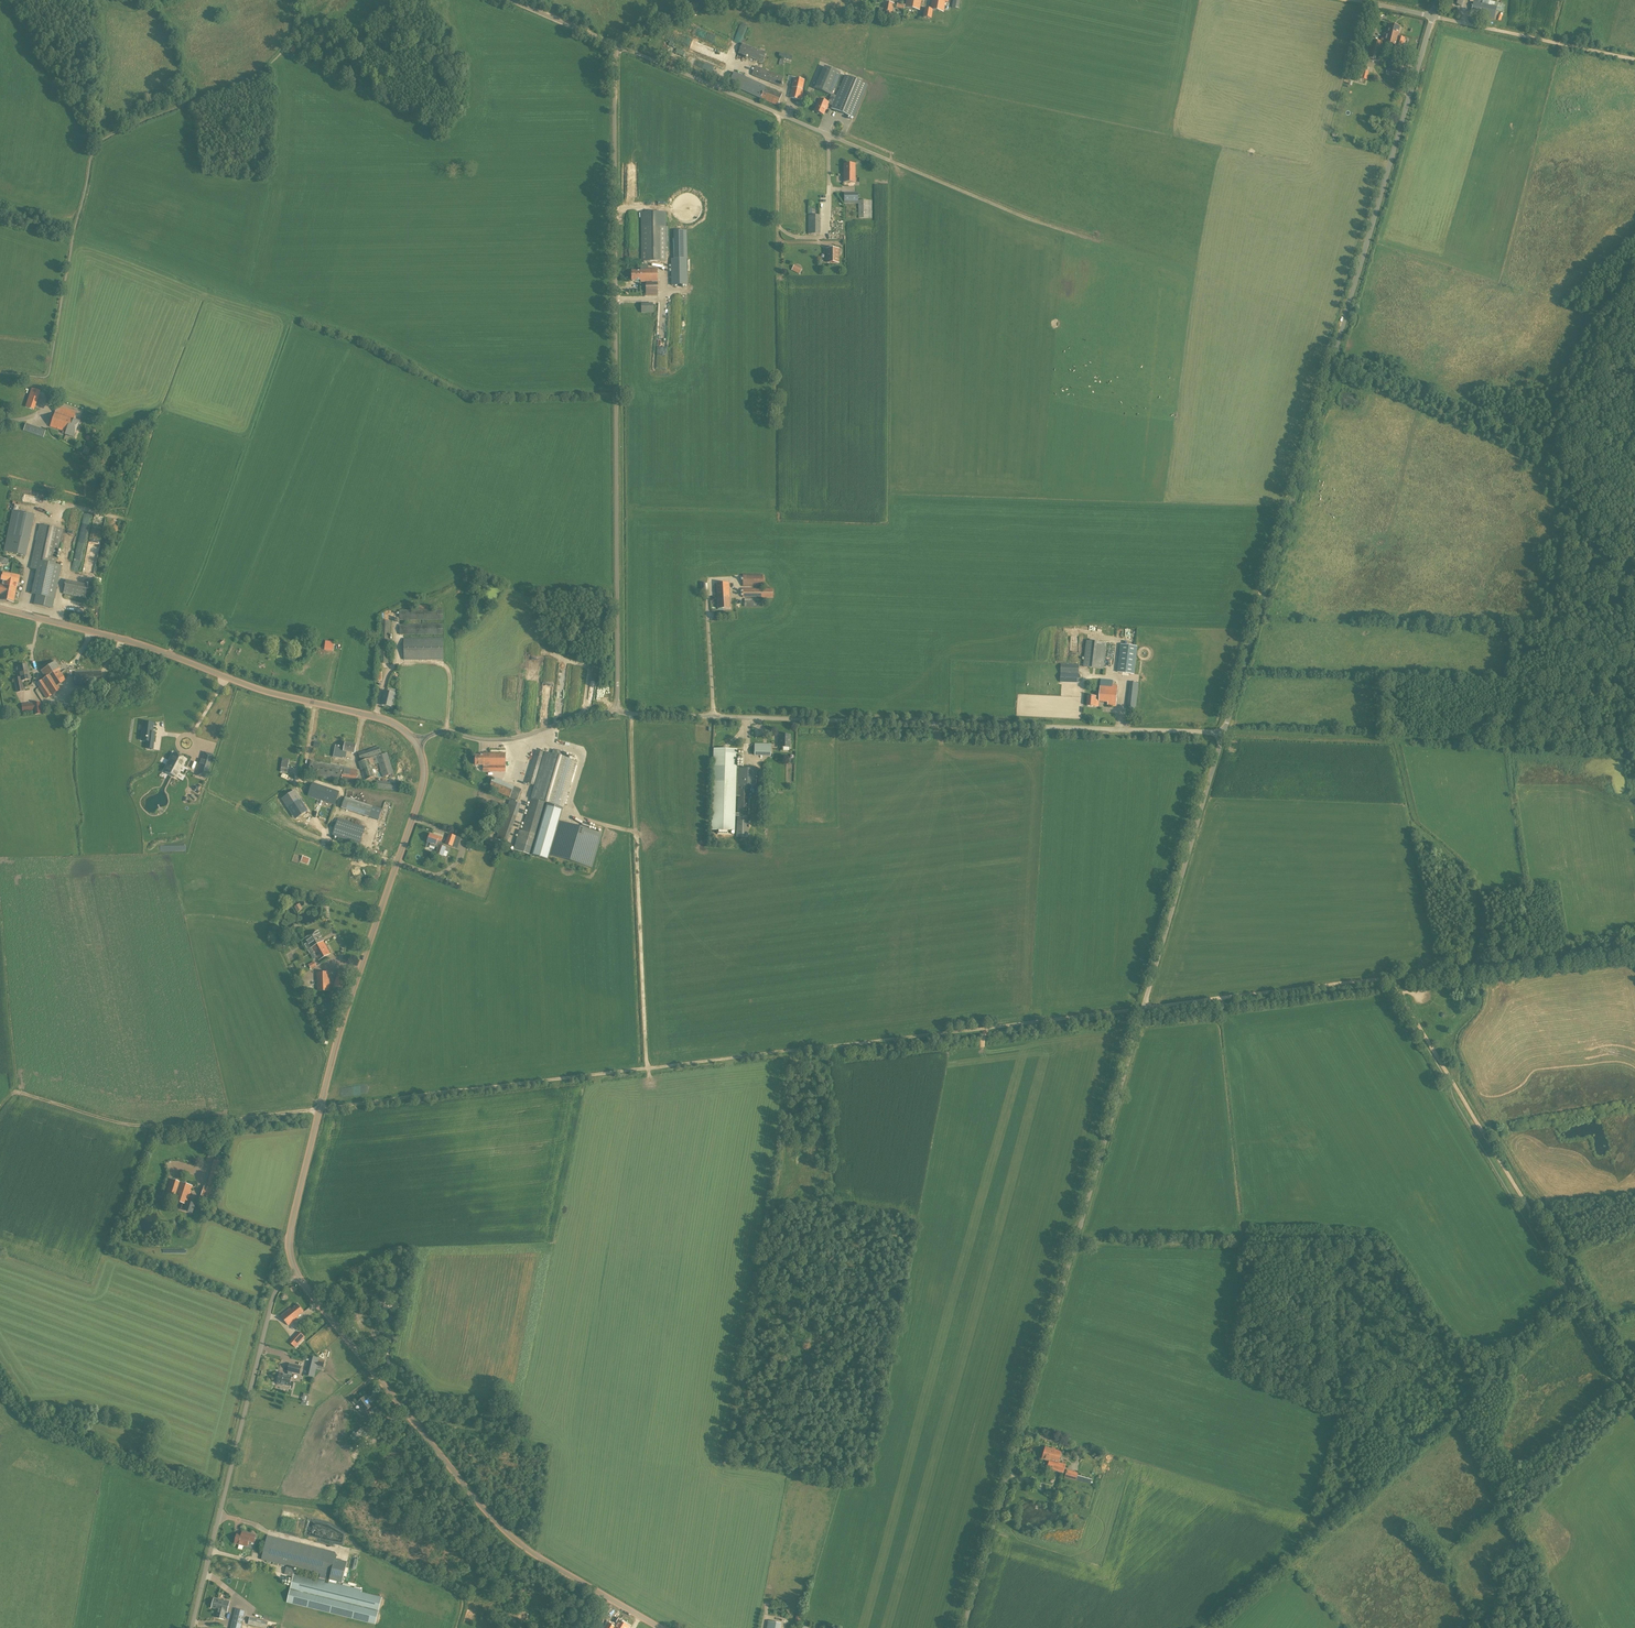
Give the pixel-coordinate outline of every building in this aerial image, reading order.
[(922,0),(906,0),(904,7),(910,8),(910,7),(914,8),(914,9),(919,10),(922,0)] [(944,12),(946,0),(932,0),(930,9),(925,8),(923,17),(931,19),(933,10),(944,12)] [(1470,2),(1473,2),(1471,14),(1481,17),(1480,20),(1487,21),(1488,18),(1495,19),(1496,11),(1504,12),(1505,5),(1502,4),(1502,3),(1498,3),(1487,0),(1470,0),(1470,2)] [(894,4),(884,2),(881,18),(891,20),(894,4)] [(1395,34),(1399,35),(1401,27),(1389,24),(1387,35),(1388,35),(1389,36),(1390,35),(1391,36),(1392,34),(1394,35),(1395,34)] [(1399,37),(1399,35),(1395,34),(1394,35),(1392,34),(1391,36),(1390,35),(1389,36),(1388,35),(1387,35),(1383,34),(1381,41),(1385,42),(1385,43),(1396,46),(1397,46),(1397,44),(1394,43),(1395,41),(1398,42),(1399,37)] [(1397,46),(1396,46),(1395,50),(1402,52),(1405,39),(1399,37),(1398,42),(1395,41),(1394,43),(1397,44),(1397,46)] [(1370,47),(1381,50),(1383,42),(1372,39),(1370,47)] [(694,43),(692,49),(717,58),(719,51),(694,43)] [(763,62),(767,53),(762,50),(742,43),(738,53),(758,60),(763,62)] [(1369,51),(1368,57),(1376,59),(1378,53),(1380,53),(1380,52),(1381,50),(1370,47),(1369,51)] [(1393,63),(1390,62),(1388,70),(1392,71),(1391,72),(1400,75),(1401,69),(1402,69),(1403,64),(1394,62),(1393,63)] [(1367,80),(1369,72),(1365,71),(1366,66),(1359,64),(1356,77),(1367,80)] [(780,86),(783,77),(755,66),(752,75),(780,86)] [(815,89),(831,95),(832,94),(841,73),(824,66),(815,89)] [(730,84),(761,98),(765,87),(765,86),(734,73),(730,84)] [(854,118),(868,85),(845,75),(836,96),(832,94),(831,95),(828,102),(819,99),(814,111),(824,115),(828,104),(832,106),(831,109),(854,118)] [(802,90),(804,80),(794,78),(792,88),(790,98),(801,100),(803,90),(802,90)] [(761,98),(760,99),(778,106),(780,100),(782,94),(773,90),(765,87),(761,98)] [(844,182),(855,182),(855,164),(844,164),(844,182)] [(858,200),(858,193),(844,193),(844,204),(859,204),(859,218),(872,218),(872,200),(858,200)] [(667,212),(641,212),(642,262),(668,262),(667,212)] [(820,234),(821,215),(808,215),(808,234),(820,234)] [(838,262),(838,249),(827,249),(827,262),(838,262)] [(671,285),(688,285),(687,259),(670,259),(671,285)] [(646,269),(646,265),(641,265),(641,271),(632,271),(632,281),(641,281),(641,282),(646,282),(646,296),(658,296),(658,282),(657,269),(646,269)] [(641,313),(654,313),(653,303),(641,303),(641,313)] [(27,403),(35,406),(38,398),(29,395),(27,403)] [(74,437),(79,421),(74,419),(76,412),(57,405),(54,413),(55,413),(50,427),(66,432),(65,434),(74,437)] [(43,437),(46,430),(26,423),(23,430),(43,437)] [(88,455),(91,448),(85,446),(82,453),(88,455)] [(32,519),(12,515),(3,555),(23,559),(32,519)] [(55,564),(62,529),(40,524),(30,568),(36,570),(53,573),(55,564)] [(60,565),(55,564),(53,573),(36,570),(31,594),(36,595),(33,604),(52,608),(61,568),(62,566),(60,565)] [(20,576),(2,573),(1,580),(1,584),(0,584),(0,600),(14,603),(16,588),(17,583),(18,584),(20,576)] [(763,587),(763,574),(743,574),(743,587),(763,587)] [(85,598),(88,585),(66,580),(63,594),(85,598)] [(718,609),(730,608),(729,583),(717,584),(718,609)] [(773,598),(773,589),(743,589),(743,598),(773,598)] [(762,607),(762,599),(744,599),(744,607),(762,607)] [(420,605),(420,609),(400,609),(400,620),(443,620),(443,608),(432,608),(432,605),(420,605)] [(399,624),(400,634),(443,633),(443,623),(399,624)] [(443,637),(404,638),(404,660),(444,659),(443,637)] [(1104,669),(1107,643),(1086,640),(1083,667),(1104,669)] [(1133,675),(1136,647),(1120,646),(1117,673),(1133,675)] [(46,698),(60,689),(58,685),(65,679),(59,670),(60,669),(55,661),(40,671),(45,678),(36,683),(38,685),(36,686),(39,690),(40,689),(46,698)] [(20,677),(20,681),(22,681),(30,679),(27,664),(17,666),(18,667),(17,667),(16,668),(17,672),(18,673),(19,673),(20,677)] [(1079,683),(1079,674),(1079,664),(1061,664),(1060,683),(1079,683)] [(75,686),(102,686),(101,670),(75,671),(75,686)] [(24,691),(22,681),(20,681),(20,677),(14,678),(17,692),(24,691)] [(1116,707),(1118,685),(1112,685),(1113,680),(1101,679),(1100,691),(1096,691),(1096,696),(1088,696),(1087,706),(1096,706),(1096,700),(1099,700),(1099,701),(1108,702),(1108,706),(1116,707)] [(392,708),(395,694),(384,691),(381,705),(392,708)] [(1137,698),(1128,697),(1127,709),(1129,709),(1136,710),(1137,698)] [(34,715),(41,714),(41,710),(40,702),(34,703),(34,702),(21,704),(22,711),(34,710),(34,711),(34,714),(34,715)] [(143,727),(143,741),(150,741),(150,744),(155,744),(155,735),(153,735),(153,727),(143,727)] [(790,741),(790,735),(780,734),(780,740),(779,740),(779,747),(790,747),(791,741),(790,741)] [(355,754),(356,745),(345,743),(344,752),(347,752),(346,757),(351,758),(352,753),(355,754)] [(771,756),(771,744),(754,743),(754,756),(771,756)] [(382,754),(379,746),(358,753),(361,761),(358,762),(361,770),(365,780),(378,776),(374,764),(379,763),(383,777),(394,774),(387,752),(382,754)] [(739,768),(738,785),(738,813),(736,813),(738,749),(714,748),(711,830),(718,830),(718,834),(728,834),(728,830),(735,831),(735,816),(737,816),(737,820),(736,837),(748,837),(749,794),(750,794),(751,785),(754,785),(755,768),(739,768)] [(520,830),(514,850),(532,855),(536,843),(547,803),(548,803),(562,807),(576,761),(561,756),(562,752),(553,749),(552,754),(545,751),(544,752),(536,750),(526,783),(533,785),(532,786),(534,787),(522,830),(520,830)] [(167,765),(164,771),(177,778),(186,759),(181,757),(180,758),(177,756),(178,755),(173,753),(169,761),(171,761),(169,766),(167,765)] [(505,772),(506,753),(483,753),(483,754),(475,754),(475,765),(483,765),(483,772),(505,772)] [(201,764),(199,770),(202,771),(201,776),(206,778),(211,761),(202,759),(201,759),(200,764),(201,764)] [(344,767),(311,760),(311,763),(309,762),(307,772),(309,772),(308,776),(339,781),(340,781),(342,781),(342,784),(355,786),(357,769),(344,768),(344,767)] [(517,801),(522,789),(503,782),(503,781),(494,777),(489,790),(510,797),(509,798),(517,801)] [(400,790),(401,785),(397,785),(397,784),(392,783),(377,781),(376,789),(397,791),(397,790),(400,790)] [(322,789),(320,795),(328,798),(326,803),(336,806),(340,795),(322,789)] [(294,791),(281,799),(285,804),(286,804),(288,807),(298,801),(296,799),(298,798),(294,791)] [(379,819),(382,808),(344,796),(341,808),(379,819)] [(298,801),(288,807),(295,818),(305,812),(298,801)] [(360,845),(366,827),(338,818),(332,836),(360,845)] [(548,854),(591,867),(600,833),(557,820),(548,854)] [(456,845),(459,837),(449,833),(445,844),(453,847),(454,844),(456,845)] [(439,836),(430,834),(427,842),(430,843),(430,845),(435,847),(436,847),(438,847),(435,854),(443,856),(446,847),(443,846),(444,844),(441,843),(442,842),(441,842),(442,837),(439,836)] [(297,912),(303,909),(299,903),(294,906),(297,912)] [(310,948),(312,947),(323,941),(324,940),(319,931),(305,938),(310,948)] [(323,941),(312,947),(319,960),(330,954),(323,941)] [(342,991),(348,973),(339,970),(333,988),(342,991)] [(317,991),(330,991),(330,972),(317,972),(317,991)] [(216,1186),(222,1162),(214,1160),(208,1184),(216,1186)] [(192,1213),(195,1204),(187,1201),(192,1186),(171,1179),(166,1197),(186,1204),(184,1210),(192,1213)] [(213,1201),(217,1189),(204,1185),(200,1197),(213,1201)] [(382,1309),(387,1297),(381,1294),(375,1306),(382,1309)] [(304,1312),(297,1304),(291,1309),(290,1308),(281,1316),(288,1325),(298,1318),(297,1317),(304,1312)] [(295,1347),(305,1337),(299,1331),(289,1342),(295,1347)] [(324,1362),(317,1361),(316,1365),(317,1366),(316,1370),(321,1371),(322,1367),(323,1367),(324,1362)] [(288,1370),(287,1375),(279,1373),(277,1382),(279,1382),(278,1384),(283,1385),(283,1383),(289,1385),(293,1371),(299,1373),(301,1366),(289,1363),(288,1370)] [(364,1412),(373,1406),(365,1396),(357,1403),(364,1412)] [(372,1426),(376,1422),(367,1411),(363,1415),(372,1426)] [(362,1443),(373,1430),(365,1423),(352,1439),(358,1443),(360,1441),(362,1443)] [(1075,1442),(1073,1450),(1086,1454),(1088,1447),(1075,1442)] [(1042,1459),(1049,1461),(1047,1468),(1063,1473),(1066,1464),(1058,1462),(1061,1451),(1045,1446),(1042,1459)] [(1090,1484),(1092,1479),(1077,1475),(1078,1472),(1067,1469),(1064,1477),(1090,1484)] [(254,1541),(256,1534),(246,1532),(246,1536),(237,1534),(235,1542),(247,1546),(249,1540),(254,1541)] [(342,1583),(347,1562),(336,1559),(337,1556),(335,1551),(333,1551),(267,1535),(261,1559),(287,1566),(284,1574),(292,1576),(293,1573),(293,1574),(294,1568),(326,1575),(324,1580),(294,1573),(286,1602),(375,1624),(382,1597),(361,1592),(362,1590),(331,1582),(332,1580),(342,1583)] [(220,1600),(214,1598),(212,1608),(218,1609),(216,1618),(223,1619),(225,1612),(227,1613),(230,1601),(224,1600),(220,1599),(220,1600)] [(246,1611),(235,1608),(230,1627),(242,1627),(246,1611)] [(248,1624),(264,1627),(267,1627),(268,1622),(253,1618),(250,1617),(248,1624)]
